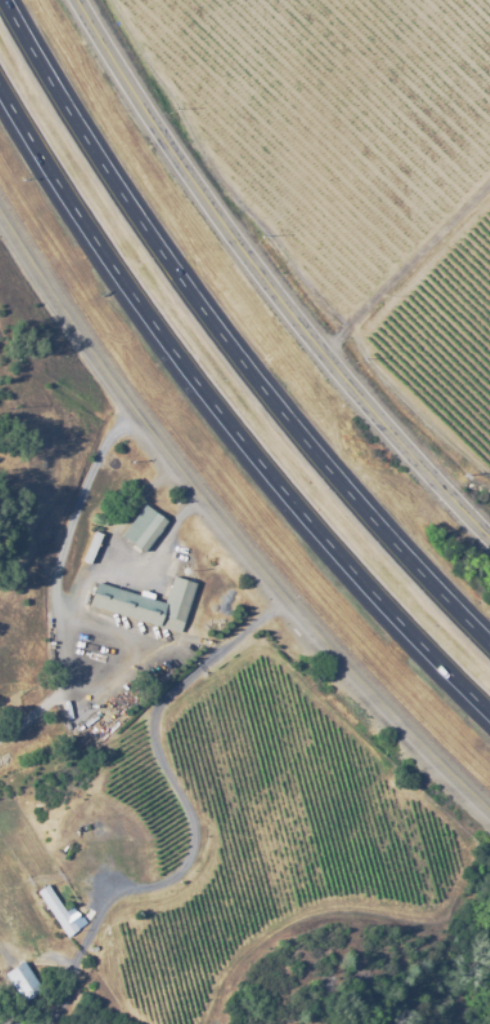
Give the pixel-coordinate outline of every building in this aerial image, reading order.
[(141,554),(129,545),(136,535),(121,523),(136,501),(164,522),(141,554)] [(81,561),(93,531),(101,535),(98,544),(100,544),(98,548),(96,547),(89,564),(81,561)] [(177,634),(86,605),(93,583),(162,605),(170,577),(193,584),(177,634)] [(74,832),(78,830),(85,842),(81,845),(74,832)] [(65,938),(34,893),(45,885),(63,912),(70,907),(79,920),(71,925),(76,931),(65,938)] [(4,973),(21,959),(41,987),(23,1000),(4,973)]
